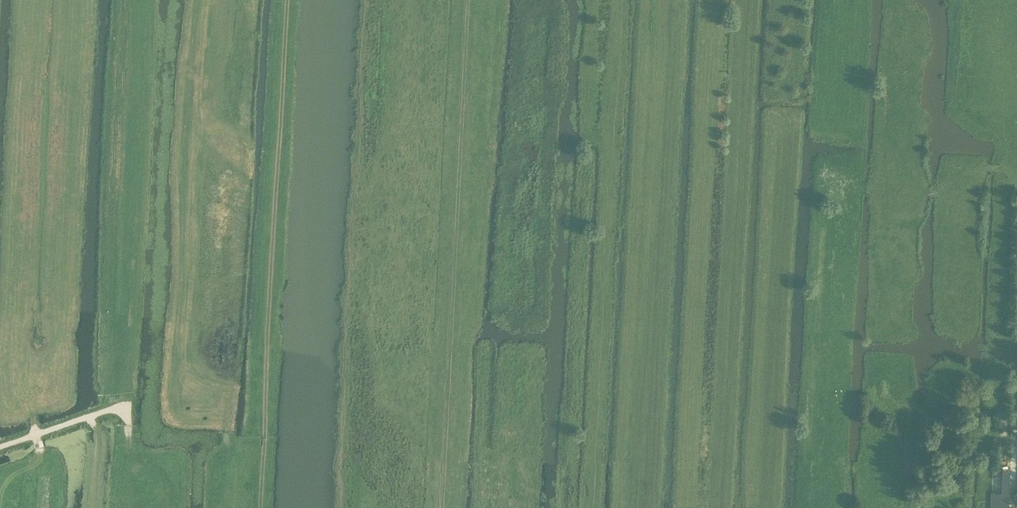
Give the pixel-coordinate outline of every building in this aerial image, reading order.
[(1010,469),(1002,469),(1001,492),(991,492),(990,507),(1008,507),(1010,469)]
